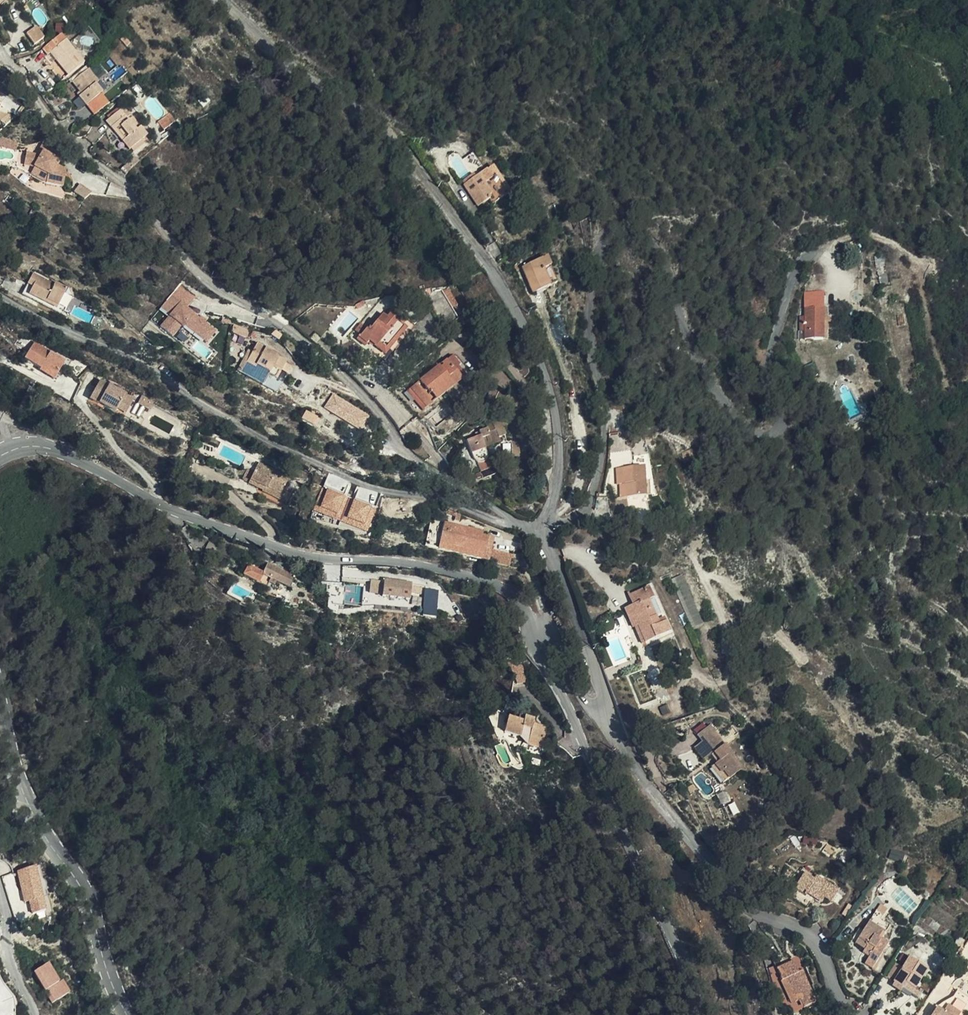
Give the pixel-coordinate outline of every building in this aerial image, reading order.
[(40,42),(48,34),(41,25),(32,33),(40,42)] [(67,28),(54,39),(50,44),(56,51),(59,48),(78,71),(93,58),(67,28)] [(91,90),(99,100),(114,87),(106,77),(109,75),(99,63),(84,76),(93,88),(91,90)] [(152,124),(144,114),(135,104),(121,115),(127,123),(143,145),(159,133),(162,131),(156,121),(152,124)] [(181,125),(189,118),(182,108),(173,116),(181,125)] [(148,111),(144,114),(152,124),(156,121),(148,111)] [(159,133),(143,145),(146,149),(162,137),(159,133)] [(56,176),(71,181),(76,168),(67,161),(71,156),(68,154),(73,148),(57,136),(53,142),(56,144),(54,146),(39,143),(36,157),(27,151),(26,156),(41,166),(56,176)] [(488,154),(483,157),(499,183),(504,181),(488,154)] [(128,168),(132,174),(148,161),(143,155),(128,168)] [(499,183),(483,157),(456,174),(470,194),(480,187),(484,194),(499,183)] [(100,185),(90,179),(85,187),(94,194),(100,185)] [(520,259),(527,278),(544,272),(547,279),(554,276),(543,249),(520,259)] [(25,287),(57,303),(67,282),(57,277),(56,279),(35,268),(25,287)] [(544,272),(527,278),(530,286),(547,279),(544,272)] [(208,345),(220,329),(189,306),(197,295),(181,282),(161,307),(170,314),(159,327),(173,338),(183,326),(208,345)] [(801,320),(800,329),(818,330),(820,299),(818,299),(819,286),(806,286),(805,299),(802,299),(801,307),(798,307),(797,320),(801,320)] [(221,287),(218,292),(236,302),(239,298),(221,287)] [(370,297),(370,290),(359,292),(360,299),(370,297)] [(373,345),(398,322),(395,318),(406,308),(392,292),(383,302),(376,308),(373,304),(364,312),(361,309),(350,319),(356,327),(360,324),(371,335),(368,339),(373,345)] [(380,298),(373,304),(376,308),(383,302),(380,298)] [(820,299),(818,330),(823,331),(823,321),(826,321),(827,308),(824,308),(824,299),(820,299)] [(395,318),(398,322),(409,312),(406,308),(395,318)] [(274,343),(279,336),(269,328),(271,325),(252,313),(247,320),(243,317),(229,340),(232,342),(234,340),(270,363),(280,347),(274,343)] [(285,340),(279,336),(274,343),(280,347),(285,340)] [(17,358),(50,376),(59,360),(27,341),(17,358)] [(436,347),(454,366),(460,360),(443,342),(436,347)] [(403,381),(420,400),(454,366),(436,347),(403,381)] [(804,368),(811,366),(808,355),(801,356),(804,368)] [(85,396),(118,414),(128,395),(95,377),(85,396)] [(399,386),(416,403),(420,400),(403,381),(399,386)] [(481,464),(483,468),(500,461),(498,453),(492,455),(488,442),(489,441),(486,433),(499,426),(497,423),(504,418),(500,411),(504,409),(499,400),(487,407),(488,409),(483,412),(484,415),(487,413),(488,417),(479,423),(466,430),(472,445),(477,448),(480,459),(476,461),(478,466),(481,464)] [(477,419),(479,423),(488,417),(487,413),(484,415),(477,419)] [(512,425),(514,440),(521,439),(519,424),(512,425)] [(636,453),(611,454),(612,472),(619,471),(620,485),(638,483),(636,453)] [(248,471),(243,482),(243,483),(253,488),(255,483),(259,485),(256,492),(281,503),(287,490),(279,485),(283,476),(253,463),(248,471)] [(237,478),(243,482),(248,471),(242,468),(237,478)] [(314,514),(368,532),(377,506),(364,502),(368,490),(360,488),(357,498),(323,487),(314,514)] [(608,513),(619,510),(617,488),(606,488),(608,513)] [(417,540),(491,558),(482,530),(472,527),(473,525),(445,520),(423,516),(417,540)] [(482,530),(491,558),(502,561),(507,537),(482,530)] [(209,542),(206,547),(214,551),(215,552),(218,546),(209,542)] [(214,551),(206,547),(205,553),(212,556),(214,551)] [(230,569),(260,581),(263,575),(279,581),(283,569),(257,558),(253,566),(235,558),(230,569)] [(364,578),(365,569),(344,567),(343,576),(364,578)] [(263,576),(260,584),(268,587),(271,580),(263,576)] [(369,594),(410,599),(412,582),(371,576),(369,594)] [(630,606),(641,631),(643,630),(665,620),(651,586),(648,587),(644,576),(625,585),(629,595),(626,596),(630,606)] [(435,616),(439,589),(427,587),(422,614),(435,616)] [(630,606),(626,596),(620,600),(624,609),(630,606)] [(638,632),(641,631),(630,606),(624,609),(628,617),(631,616),(638,632)] [(521,730),(523,733),(538,736),(543,716),(529,712),(530,708),(523,706),(522,710),(505,706),(501,721),(508,723),(514,724),(517,725),(519,727),(521,730)] [(704,725),(707,722),(702,714),(689,725),(693,731),(689,735),(699,748),(703,745),(706,742),(712,749),(708,753),(706,754),(713,762),(715,761),(720,768),(733,758),(722,744),(723,742),(716,733),(712,736),(704,725)] [(716,733),(707,722),(704,725),(712,736),(716,733)] [(699,748),(689,735),(685,738),(695,751),(699,748)] [(706,742),(703,745),(708,753),(712,749),(706,742)] [(710,765),(713,762),(706,754),(703,757),(710,765)] [(809,867),(803,862),(796,857),(785,871),(795,879),(798,875),(810,884),(812,881),(820,887),(823,883),(828,876),(813,864),(813,863),(809,867)] [(806,858),(803,862),(809,867),(813,863),(806,858)] [(38,866),(18,869),(24,903),(29,902),(31,913),(46,910),(38,866)] [(828,876),(823,883),(829,887),(838,876),(832,871),(828,876)] [(873,896),(878,890),(873,886),(868,893),(873,896)] [(857,927),(851,935),(850,937),(855,942),(849,949),(858,955),(880,925),(874,920),(882,907),(873,902),(879,892),(878,890),(873,896),(868,893),(850,922),(857,927)] [(844,930),(851,935),(857,927),(850,922),(844,930)] [(891,970),(902,978),(915,960),(896,945),(888,955),(881,951),(873,963),(879,967),(877,969),(887,977),(891,970)] [(787,980),(796,1001),(798,1000),(802,1008),(815,1002),(803,972),(802,973),(796,958),(789,961),(780,965),(778,961),(771,964),(771,989),(782,984),(781,982),(787,980)] [(35,969),(52,1002),(69,993),(51,960),(35,969)] [(905,982),(902,978),(891,970),(887,977),(900,988),(905,982)] [(790,1003),(796,1001),(787,980),(781,982),(782,984),(790,1003)] [(944,984),(932,998),(939,1003),(943,1007),(954,993),(944,984)] [(932,998),(927,1005),(933,1009),(939,1003),(932,998)] [(933,1009),(927,1005),(922,1001),(912,1014),(941,1014),(933,1009)]
